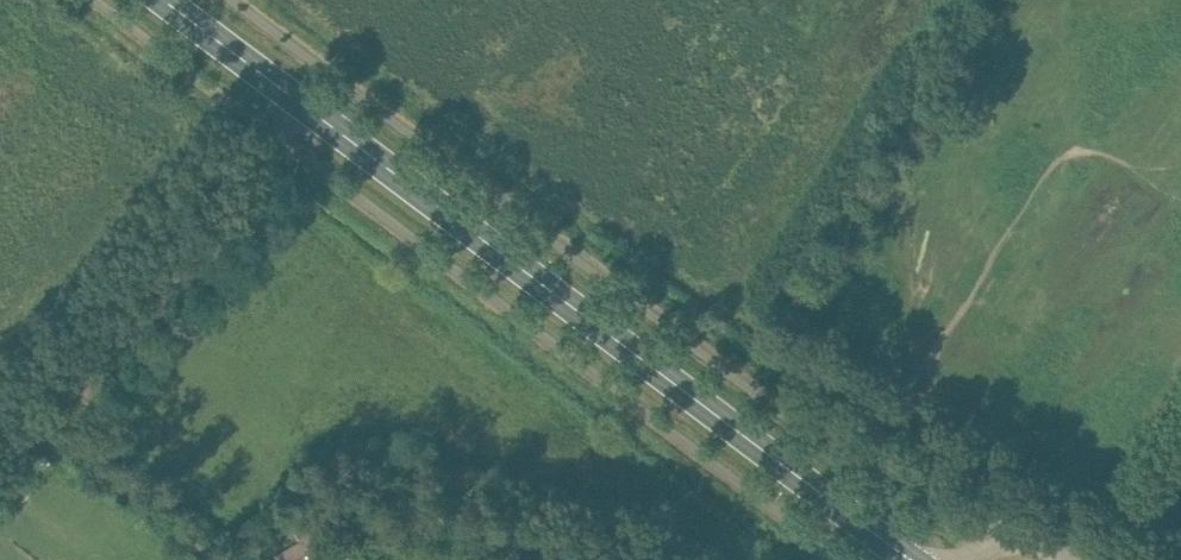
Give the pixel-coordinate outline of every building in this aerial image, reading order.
[(269,559),(326,559),(355,543),(354,541),(387,522),(376,503),(363,510),(361,506),(269,559)]
